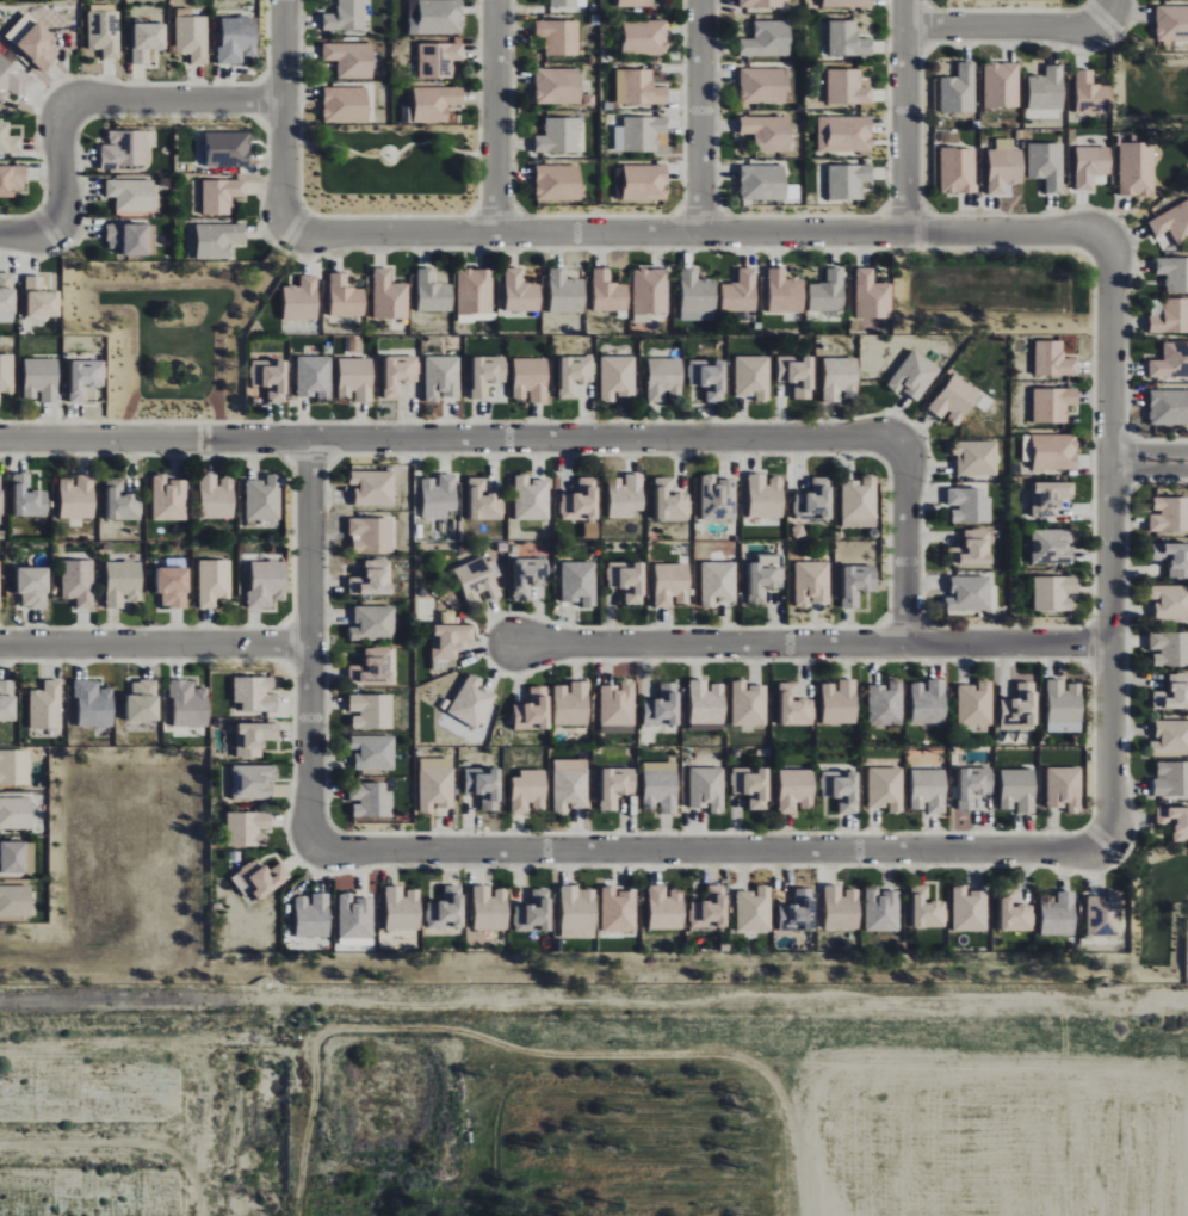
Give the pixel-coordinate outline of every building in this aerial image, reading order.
[(365,31),(366,0),(338,0),(338,13),(323,13),(323,30),(365,31)] [(415,0),(409,0),(409,34),(462,35),(463,1),(415,0)] [(550,7),(568,7),(568,12),(585,12),(585,0),(550,0),(550,7)] [(740,9),(749,8),(749,7),(784,7),(784,0),(740,0),(740,9)] [(1156,6),(1157,42),(1187,41),(1187,6),(1156,6)] [(119,10),(88,11),(89,49),(102,49),(103,59),(120,59),(119,10)] [(53,36),(27,12),(6,35),(44,71),(61,53),(48,41),(53,36)] [(208,64),(207,15),(175,16),(176,54),(190,54),(190,64),(208,64)] [(244,64),(244,57),(257,57),(258,17),(222,17),(222,47),(218,47),(218,64),(244,64)] [(579,20),(540,21),(540,55),(579,54),(579,20)] [(791,56),(791,21),(755,20),(755,39),(741,38),(741,55),(791,56)] [(830,55),(873,55),(873,38),(858,38),(858,21),(830,20),(830,55)] [(667,55),(667,22),(624,21),(623,54),(667,55)] [(134,23),(133,64),(150,64),(150,49),(165,49),(166,23),(134,23)] [(374,44),(323,42),(323,60),(338,61),(337,78),(373,79),(374,44)] [(419,79),(453,78),(453,60),(464,60),(464,43),(419,43),(419,79)] [(3,103),(12,93),(19,99),(33,83),(0,52),(0,100),(3,103)] [(940,77),(941,111),(976,111),(976,62),(958,62),(958,77),(940,77)] [(1019,63),(984,63),(984,107),(1020,107),(1019,63)] [(1065,65),(1046,65),(1046,76),(1030,75),(1029,108),(1064,110),(1065,65)] [(581,68),(536,69),(536,104),(582,103),(581,68)] [(741,69),(741,104),(787,103),(786,68),(741,69)] [(862,68),(828,69),(829,104),(873,103),(873,87),(862,87),(862,68)] [(616,70),(617,104),(669,103),(669,87),(654,87),(654,69),(616,70)] [(1077,114),(1112,113),(1111,85),(1094,85),(1094,70),(1076,70),(1077,114)] [(369,87),(324,87),(324,123),(369,123),(369,87)] [(414,88),(414,123),(449,123),(449,104),(464,104),(464,87),(414,88)] [(615,126),(614,151),(657,152),(658,133),(669,133),(669,117),(624,116),(624,126),(615,126)] [(740,133),(755,134),(755,152),(790,153),(791,117),(741,116),(740,133)] [(872,117),(819,116),(819,151),(872,152),(872,117)] [(580,152),(580,118),(545,118),(546,135),(536,135),(536,152),(580,152)] [(0,121),(0,153),(22,153),(22,136),(9,136),(9,121),(0,121)] [(109,131),(109,144),(101,145),(102,168),(148,167),(147,130),(109,131)] [(251,132),(206,132),(206,167),(251,167),(251,132)] [(1015,138),(996,139),(997,149),(989,149),(990,195),(1010,194),(1010,184),(1024,183),(1023,149),(1015,149),(1015,138)] [(1120,142),(1119,195),(1154,196),(1155,143),(1120,142)] [(1028,179),(1046,179),(1046,193),(1063,193),(1062,143),(1028,143),(1028,179)] [(1076,190),(1094,190),(1095,175),(1111,175),(1111,148),(1077,147),(1076,190)] [(976,148),(941,148),(940,192),(976,193),(976,148)] [(786,164),(741,165),(741,200),(787,199),(786,164)] [(0,165),(0,197),(14,197),(14,191),(26,191),(26,165),(0,165)] [(581,165),(536,165),(536,201),(581,200),(581,165)] [(668,165),(624,165),(624,200),(668,200),(668,165)] [(829,200),(862,199),(862,182),(874,181),(873,165),(828,166),(829,200)] [(106,179),(106,197),(116,197),(116,211),(155,212),(155,180),(106,179)] [(202,180),(203,215),(232,215),(231,197),(247,197),(247,179),(202,180)] [(1171,230),(1177,243),(1187,237),(1187,201),(1148,219),(1156,237),(1171,230)] [(154,255),(154,223),(107,224),(107,249),(121,249),(121,255),(154,255)] [(197,260),(232,258),(231,241),(247,240),(246,223),(196,225),(197,260)] [(1157,257),(1157,274),(1167,275),(1166,292),(1187,292),(1187,258),(1157,257)] [(408,319),(409,284),(391,283),(391,268),(374,268),(373,318),(408,319)] [(452,311),(452,284),(434,283),(435,268),(418,268),(417,311),(452,311)] [(506,268),(505,311),(541,312),(542,283),(523,283),(523,268),(506,268)] [(566,278),(566,268),(551,268),(550,312),(585,313),(586,279),(566,278)] [(611,268),(594,268),(594,310),(628,311),(629,284),(610,283),(611,268)] [(681,321),(716,320),(715,281),(697,281),(696,268),(680,269),(681,321)] [(721,283),(721,310),(756,311),(757,269),(739,268),(738,284),(721,283)] [(770,313),(805,312),(804,279),(786,279),(786,268),(769,268),(770,313)] [(810,283),(810,311),(846,310),(845,268),(827,268),(827,283),(810,283)] [(857,318),(892,318),(892,283),(874,283),(874,268),(857,268),(857,318)] [(492,269),(456,269),(458,321),(493,320),(492,269)] [(633,270),(635,322),(661,321),(661,313),(669,313),(667,269),(633,270)] [(331,315),(365,316),(365,288),(347,287),(348,273),(331,272),(331,315)] [(15,323),(15,273),(0,273),(0,323),(15,323)] [(283,319),(318,320),(319,275),(301,275),(300,286),(284,285),(283,319)] [(43,276),(27,277),(27,317),(60,316),(59,290),(44,291),(43,276)] [(1162,298),(1163,316),(1150,316),(1150,333),(1187,332),(1187,298),(1162,298)] [(1078,358),(1063,358),(1064,341),(1036,340),(1035,375),(1077,375),(1078,358)] [(1187,377),(1187,342),(1164,342),(1164,360),(1149,360),(1150,377),(1187,377)] [(941,369),(914,349),(889,383),(916,403),(941,369)] [(14,355),(0,354),(0,392),(14,393),(14,355)] [(298,396),(317,396),(317,402),(332,402),(331,356),(297,357),(298,396)] [(386,399),(402,399),(402,382),(419,382),(419,356),(385,357),(386,399)] [(461,356),(426,356),(425,401),(441,401),(441,396),(460,396),(461,356)] [(489,399),(489,383),(507,383),(507,356),(473,357),(473,399),(489,399)] [(595,356),(561,356),(561,398),(577,399),(577,383),(594,383),(595,356)] [(636,356),(602,356),(602,401),(617,401),(617,397),(636,397),(636,356)] [(771,356),(736,356),(736,396),(757,396),(757,401),(770,401),(771,356)] [(779,356),(778,382),(794,382),(794,399),(813,399),(814,356),(779,356)] [(373,358),(339,357),(338,399),(354,399),(354,402),(372,402),(373,358)] [(23,398),(39,399),(39,402),(58,403),(59,359),(24,358),(23,398)] [(549,358),(514,359),(515,399),(529,398),(529,403),(550,402),(549,358)] [(665,402),(665,393),(683,393),(683,359),(649,358),(649,402),(665,402)] [(858,358),(824,358),(824,403),(843,402),(843,398),(859,398),(858,358)] [(269,387),(268,402),(286,402),(288,361),(251,359),(250,386),(269,387)] [(707,386),(707,402),(726,402),(725,359),(713,360),(689,360),(689,386),(707,386)] [(71,402),(87,402),(87,387),(105,386),(104,360),(70,360),(71,402)] [(944,420),(945,418),(959,427),(982,393),(953,373),(929,410),(944,420)] [(1078,388),(1034,389),(1035,423),(1069,423),(1068,405),(1079,405),(1078,388)] [(1150,390),(1151,425),(1187,425),(1187,389),(1150,390)] [(1024,461),(1034,461),(1034,470),(1078,469),(1077,434),(1023,435),(1024,461)] [(958,476),(999,475),(998,441),(952,442),(952,457),(958,457),(958,476)] [(356,506),(396,505),(395,470),(351,471),(351,486),(355,486),(356,506)] [(15,516),(49,516),(49,490),(31,490),(31,473),(14,474),(15,516)] [(749,474),(750,518),(785,517),(784,477),(768,477),(767,473),(749,474)] [(60,478),(61,520),(96,519),(95,474),(75,475),(75,478),(60,478)] [(236,517),(235,478),(219,479),(218,474),(200,474),(201,518),(236,517)] [(247,520),(281,519),(281,474),(267,474),(267,480),(247,480),(247,520)] [(458,511),(457,474),(440,474),(440,478),(422,478),(423,519),(448,519),(448,511),(458,511)] [(644,511),(644,474),(624,474),(624,478),(609,478),(610,519),(635,518),(634,511),(644,511)] [(877,475),(862,474),(862,481),(842,480),(842,527),(876,528),(877,475)] [(187,480),(168,480),(168,475),(154,475),(153,520),(187,520),(187,480)] [(550,519),(549,480),(531,480),(530,475),(515,475),(516,520),(550,519)] [(736,520),(736,480),(717,480),(717,476),(696,476),(696,492),(699,492),(699,520),(736,520)] [(487,477),(470,478),(471,520),(504,520),(504,493),(487,493),(487,477)] [(598,519),(599,477),(580,477),(580,493),(561,493),(561,520),(586,520),(586,519),(598,519)] [(656,478),(657,520),(690,519),(689,493),(673,493),(673,477),(656,478)] [(831,519),(832,477),(813,477),(813,493),(795,493),(794,519),(831,519)] [(107,519),(142,519),(142,493),(124,493),(124,478),(108,478),(107,519)] [(1075,500),(1075,483),(1034,482),(1033,516),(1061,517),(1061,499),(1075,500)] [(992,497),(985,497),(985,488),(948,488),(948,507),(953,507),(952,523),(991,523),(992,497)] [(1155,497),(1154,513),(1150,513),(1150,531),(1187,532),(1187,497),(1155,497)] [(349,518),(349,535),(354,535),(353,553),(393,553),(393,519),(349,518)] [(991,565),(992,529),(965,529),(965,549),(960,549),(960,564),(991,565)] [(1078,529),(1032,530),(1033,564),(1074,563),(1074,543),(1078,543),(1078,529)] [(1153,561),(1171,561),(1170,579),(1187,579),(1187,544),(1154,543),(1153,561)] [(766,604),(766,588),(783,588),(783,556),(760,555),(760,562),(751,562),(750,604),(766,604)] [(456,567),(466,605),(483,600),(484,602),(500,598),(488,557),(456,567)] [(167,558),(167,568),(157,567),(157,594),(162,594),(162,607),(188,608),(189,559),(167,558)] [(514,600),(532,600),(531,585),(548,585),(548,558),(514,559),(514,600)] [(392,594),(392,559),(366,559),(366,577),(349,577),(349,594),(392,594)] [(62,599),(77,599),(77,608),(94,609),(95,561),(63,560),(62,599)] [(231,598),(230,560),(199,560),(199,609),(217,608),(217,598),(231,598)] [(125,608),(125,601),(142,601),(142,562),(108,561),(106,608),(125,608)] [(250,609),(273,609),(274,600),(287,600),(288,561),(251,561),(250,609)] [(562,562),(562,602),(582,602),(582,607),(596,607),(596,561),(562,562)] [(718,602),(738,602),(737,561),(702,562),(703,607),(718,607),(718,602)] [(645,562),(632,562),(608,562),(608,588),(626,588),(626,604),(645,604),(645,562)] [(830,603),(831,562),(796,562),(795,607),(811,607),(811,602),(830,603)] [(691,604),(691,564),(657,563),(656,607),(674,608),(674,604),(691,604)] [(860,592),(877,592),(878,566),(844,565),(843,608),(860,608),(860,592)] [(49,568),(18,567),(17,594),(23,594),(23,608),(48,608),(49,568)] [(991,576),(952,577),(952,596),(946,597),(947,611),(992,610),(991,576)] [(1035,576),(1035,610),(1076,611),(1076,595),(1079,595),(1079,577),(1035,576)] [(1152,585),(1152,601),(1156,601),(1156,619),(1187,619),(1187,586),(1152,585)] [(395,606),(355,606),(354,626),(350,626),(349,640),(395,641),(395,606)] [(474,624),(432,625),(432,670),(459,669),(458,642),(474,642),(474,624)] [(1154,651),(1154,666),(1187,667),(1187,633),(1150,632),(1150,651),(1154,651)] [(349,683),(392,683),(392,647),(365,648),(365,665),(349,665),(349,683)] [(497,695),(479,685),(483,680),(470,673),(448,712),(478,729),(497,695)] [(1153,708),(1187,709),(1187,673),(1170,673),(1170,692),(1153,691),(1153,708)] [(274,678),(234,677),(234,702),(242,702),(242,711),(278,712),(278,692),(274,692),(274,678)] [(173,727),(208,727),(209,689),(194,688),(195,680),(170,679),(169,697),(174,697),(173,727)] [(823,724),(858,723),(856,679),(837,680),(837,683),(822,684),(823,724)] [(869,685),(870,725),(904,724),(902,679),(888,680),(888,685),(869,685)] [(912,723),(946,723),(946,679),(927,679),(927,683),(911,683),(912,723)] [(31,729),(63,728),(62,680),(44,680),(44,690),(30,690),(31,729)] [(78,727),(113,727),(113,688),(99,688),(99,680),(74,680),(74,697),(78,697),(78,727)] [(159,721),(158,680),(132,681),(132,694),(126,694),(127,722),(159,721)] [(635,725),(635,680),(620,680),(620,685),(601,685),(601,725),(635,725)] [(725,684),(709,684),(709,680),(691,680),(692,724),(726,723),(725,684)] [(733,726),(768,725),(767,685),(748,685),(748,680),(733,681),(733,726)] [(1065,680),(1047,680),(1047,733),(1082,732),(1081,683),(1066,683),(1065,680)] [(15,681),(0,681),(0,721),(16,720),(15,681)] [(590,726),(590,681),(570,681),(570,686),(555,686),(555,725),(590,726)] [(992,725),(993,681),(977,681),(977,685),(958,685),(958,725),(992,725)] [(680,724),(679,683),(660,683),(661,699),(644,699),(644,725),(680,724)] [(781,726),(814,725),(814,698),(797,698),(796,683),(780,683),(781,726)] [(1036,683),(1018,683),(1018,699),(1001,699),(1001,730),(1036,730),(1036,683)] [(515,730),(538,730),(538,729),(550,729),(549,687),(531,687),(531,703),(515,704),(515,730)] [(393,694),(349,695),(349,714),(353,714),(353,730),(393,729),(393,694)] [(1156,721),(1156,740),(1151,740),(1152,756),(1187,755),(1187,721),(1156,721)] [(237,758),(263,757),(263,740),(279,740),(279,723),(237,723),(237,758)] [(395,769),(395,735),(350,736),(350,752),(355,752),(355,770),(395,769)] [(30,750),(0,750),(0,785),(30,785),(30,750)] [(454,759),(420,758),(420,813),(436,813),(436,809),(454,809),(454,759)] [(588,808),(588,759),(554,760),(554,813),(570,813),(570,808),(588,808)] [(1158,778),(1153,778),(1154,797),(1187,796),(1187,762),(1157,762),(1158,778)] [(231,799),(273,799),(273,779),(278,779),(278,765),(232,765),(231,799)] [(1047,807),(1067,808),(1067,813),(1082,813),(1082,768),(1048,767),(1047,807)] [(501,769),(466,768),(465,795),(482,795),(482,811),(500,811),(501,769)] [(618,811),(619,795),(636,795),(636,768),(602,768),(602,811),(618,811)] [(725,768),(690,768),(690,808),(710,808),(710,813),(725,813),(725,768)] [(755,768),(732,768),(732,794),(750,794),(750,810),(768,810),(769,769),(755,768)] [(903,768),(868,768),(868,808),(888,808),(888,814),(903,814),(903,768)] [(975,794),(993,795),(993,768),(960,768),(959,810),(975,811),(975,794)] [(813,769),(779,770),(780,815),(798,815),(798,810),(814,810),(813,769)] [(911,810),(927,810),(927,814),(945,814),(946,770),(912,769),(911,810)] [(1035,814),(1036,770),(1002,769),(1001,810),(1016,810),(1016,813),(1035,814)] [(513,777),(512,813),(531,813),(531,809),(546,810),(547,770),(521,770),(521,777),(513,777)] [(678,770),(644,770),(644,809),(659,809),(659,814),(678,814),(678,770)] [(857,772),(821,772),(821,798),(839,798),(840,814),(857,814),(857,772)] [(354,817),(393,816),(393,792),(386,792),(386,782),(349,783),(350,802),(354,801),(354,817)] [(31,829),(31,797),(0,797),(0,829),(31,829)] [(1187,841),(1187,808),(1156,808),(1157,824),(1173,824),(1173,842),(1187,841)] [(269,831),(270,831),(271,813),(227,811),(226,846),(268,847),(269,831)] [(0,842),(0,873),(25,873),(26,842),(0,842)] [(258,901),(292,878),(281,862),(267,871),(259,858),(230,876),(245,898),(252,893),(258,901)] [(32,918),(32,885),(0,886),(0,918),(32,918)] [(463,928),(464,885),(445,885),(445,901),(427,901),(426,928),(463,928)] [(508,930),(509,889),(493,888),(493,886),(475,885),(474,930),(508,930)] [(683,930),(684,890),(668,889),(668,886),(650,885),(649,929),(683,930)] [(727,928),(726,885),(707,886),(707,901),(690,901),(690,928),(727,928)] [(770,933),(771,885),(757,885),(757,891),(737,891),(736,932),(770,933)] [(825,930),(859,930),(860,889),(844,889),(844,886),(826,885),(825,930)] [(913,927),(946,927),(946,901),(929,901),(929,885),(913,885),(913,927)] [(386,930),(421,930),(420,889),(405,890),(405,886),(386,886),(386,930)] [(561,938),(596,939),(596,888),(562,887),(561,938)] [(637,931),(637,891),(617,891),(617,887),(602,887),(603,932),(637,931)] [(866,932),(902,931),(901,891),(881,891),(881,887),(865,887),(866,932)] [(954,932),(989,931),(988,891),(969,891),(969,887),(953,887),(954,932)] [(815,889),(796,888),(795,905),(779,905),(779,930),(814,931),(815,889)] [(551,931),(550,889),(532,889),(532,905),(514,905),(514,931),(551,931)] [(1033,905),(1017,905),(1016,889),(1001,890),(1002,931),(1034,930),(1033,905)] [(1042,935),(1075,935),(1076,891),(1058,891),(1058,901),(1042,901),(1042,935)] [(1087,896),(1088,940),(1105,940),(1105,942),(1122,942),(1122,919),(1125,919),(1124,891),(1107,891),(1107,896),(1087,896)] [(330,893),(311,893),(311,896),(296,896),(296,937),(331,937),(330,893)] [(340,938),(374,937),(373,898),(354,898),(354,893),(339,894),(340,938)]
